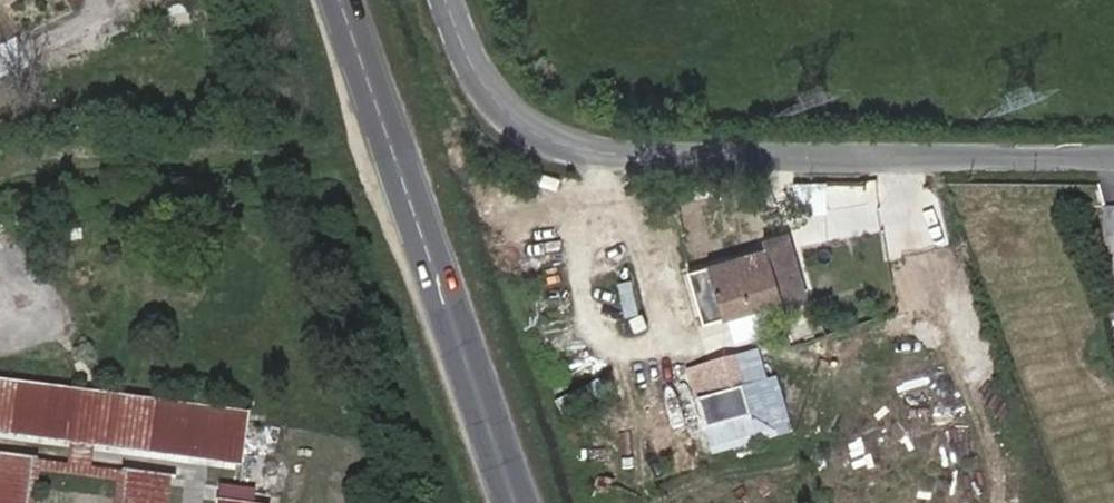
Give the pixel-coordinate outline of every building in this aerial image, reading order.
[(820,208),(842,207),(842,193),(820,193),(820,208)] [(761,252),(687,273),(701,323),(726,316),(776,302),(797,296),(780,237),(759,243),(761,252)] [(629,278),(614,281),(621,332),(636,330),(629,278)] [(776,302),(726,316),(732,337),(782,322),(776,302)] [(729,361),(686,373),(702,430),(745,418),(729,361)] [(0,387),(0,435),(240,467),(247,419),(0,387)] [(29,460),(0,456),(0,502),(22,502),(29,460)] [(174,481),(123,474),(119,502),(171,502),(174,481)]
